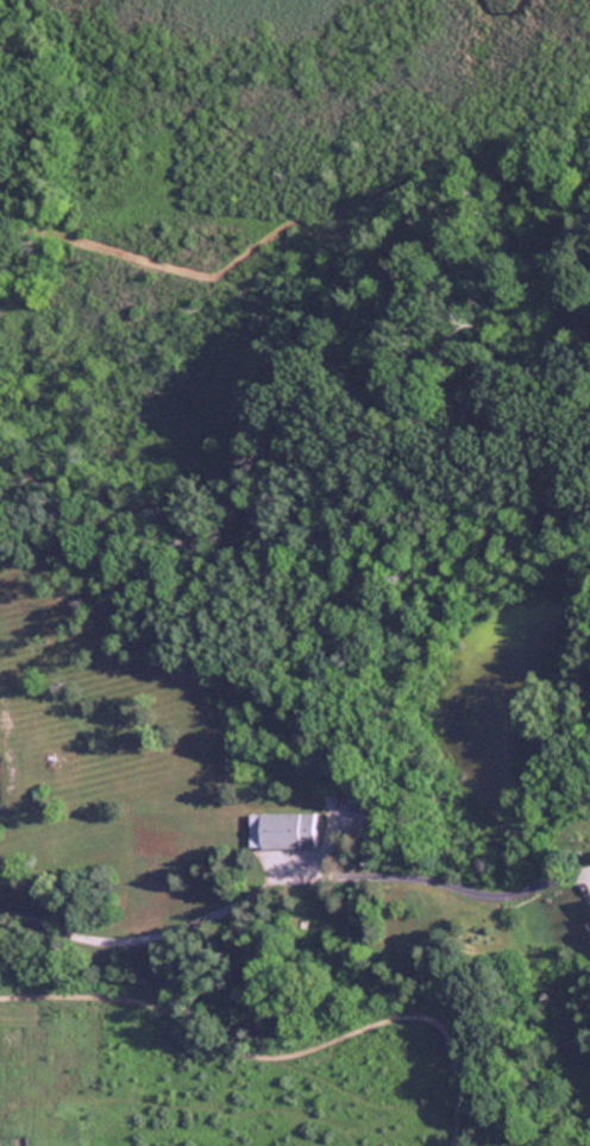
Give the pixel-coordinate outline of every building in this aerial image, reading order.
[(248,848),(314,848),(314,812),(248,812),(248,848)]
